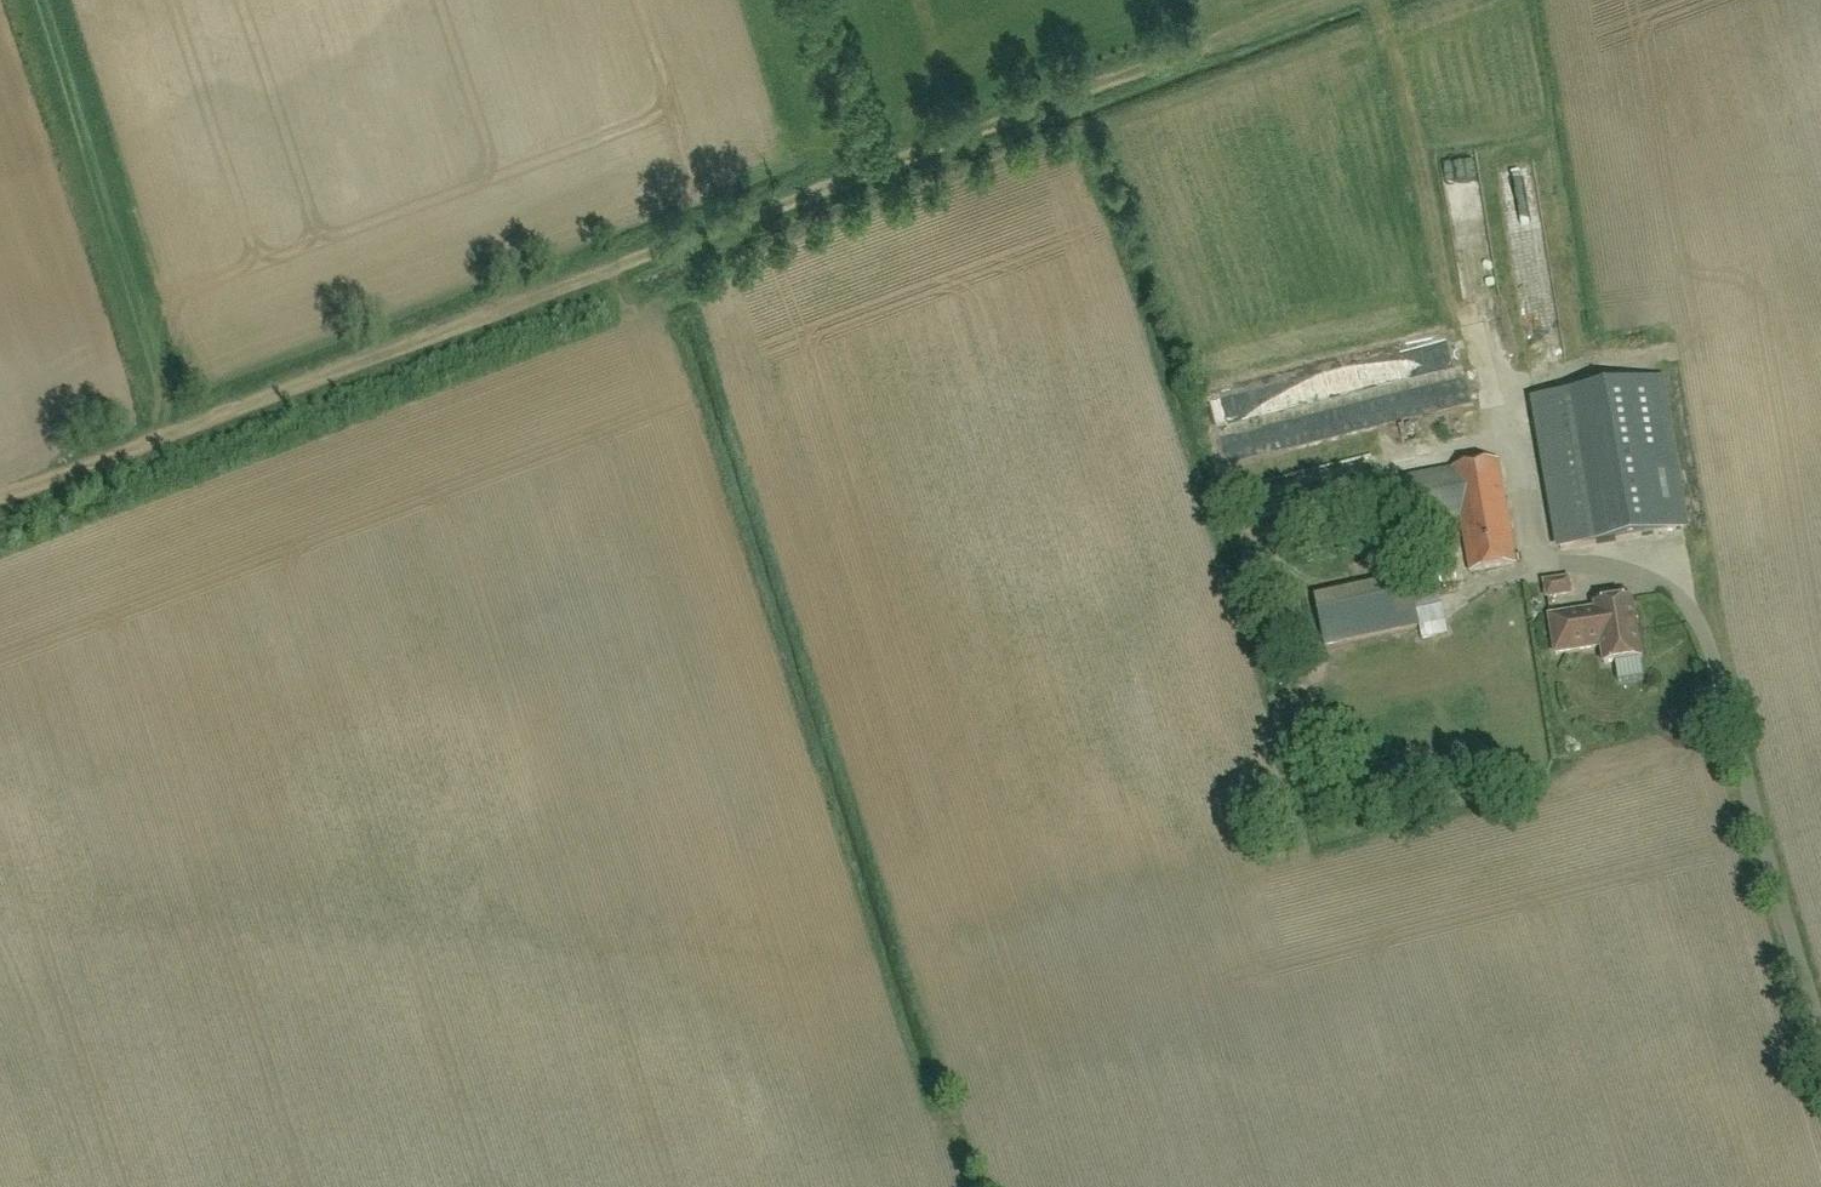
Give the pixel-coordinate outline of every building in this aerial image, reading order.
[(1511,208),(1517,253),(1548,249),(1543,204),(1511,208)] [(1324,429),(1386,434),(1445,412),(1446,397),(1466,398),(1468,376),(1464,365),(1444,372),(1440,372),(1414,381),(1411,381),(1399,385),(1398,408),(1388,411),(1376,410),(1324,429)] [(1684,529),(1658,378),(1536,399),(1561,550),(1684,529)] [(1329,400),(1290,401),(1291,426),(1330,425),(1329,400)] [(1469,572),(1516,564),(1498,460),(1452,468),(1452,469),(1402,477),(1411,525),(1460,517),(1469,572)] [(1573,596),(1570,577),(1544,581),(1546,599),(1573,596)] [(1414,598),(1410,580),(1410,578),(1376,586),(1386,633),(1420,626),(1414,598)] [(1421,597),(1427,636),(1451,632),(1445,593),(1421,597)] [(1641,658),(1632,600),(1595,606),(1596,610),(1550,617),(1555,653),(1601,645),(1604,663),(1641,658)]
